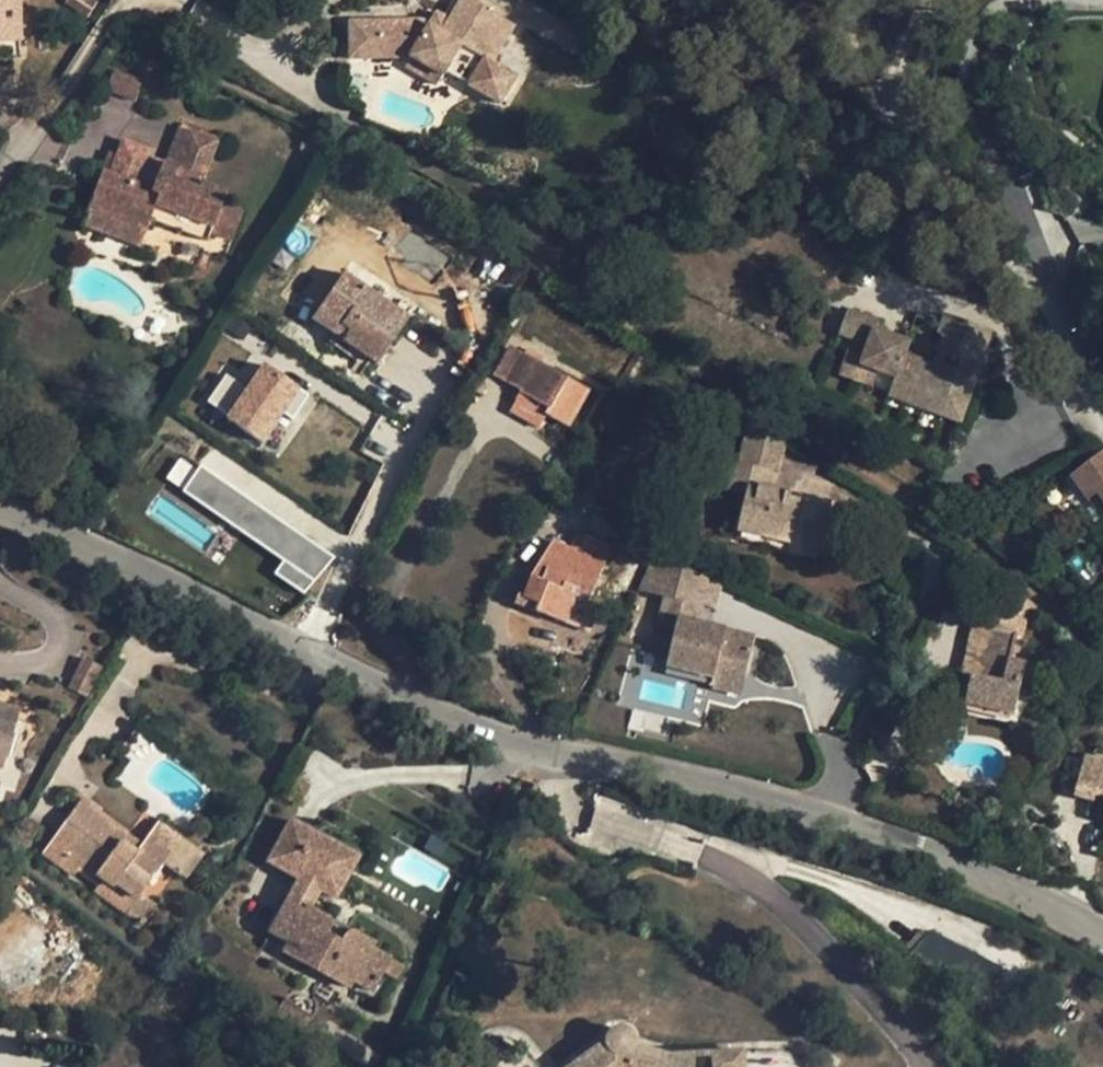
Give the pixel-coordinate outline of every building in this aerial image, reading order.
[(17,0),(0,0),(0,49),(20,48),(17,0)] [(91,0),(66,0),(64,2),(87,17),(97,4),(91,0)] [(517,78),(493,62),(514,25),(473,0),(462,0),(442,33),(421,20),(351,22),(350,59),(411,58),(411,57),(443,77),(446,71),(500,105),(517,78)] [(443,77),(411,57),(411,58),(405,67),(438,86),(443,77)] [(140,83),(113,72),(106,90),(135,102),(136,100),(140,83)] [(150,158),(152,153),(123,142),(110,175),(101,171),(88,206),(147,228),(150,220),(206,241),(210,234),(232,242),(242,214),(221,206),(226,193),(201,184),(217,142),(179,127),(166,163),(162,162),(158,171),(146,167),(150,158)] [(150,158),(146,167),(158,171),(162,162),(150,158)] [(147,228),(88,206),(81,225),(141,247),(147,228)] [(408,319),(342,274),(317,310),(348,331),(342,340),(377,364),(408,319)] [(348,331),(317,310),(312,318),(342,340),(348,331)] [(847,310),(838,334),(869,344),(874,329),(877,321),(847,310)] [(986,348),(992,330),(985,328),(979,346),(986,348)] [(910,343),(874,329),(869,344),(864,356),(861,366),(877,372),(897,379),(906,355),(910,343)] [(980,366),(986,348),(979,346),(972,364),(980,366)] [(522,354),(511,348),(496,375),(507,381),(522,354)] [(864,356),(849,351),(841,375),(856,380),(861,366),(864,356)] [(946,355),(937,352),(935,360),(943,363),(946,355)] [(568,427),(589,390),(523,355),(508,382),(522,390),(510,412),(540,429),(548,415),(568,427)] [(911,396),(923,361),(906,355),(897,379),(894,389),(911,396)] [(950,398),(962,361),(946,355),(943,363),(929,402),(926,410),(943,416),(950,398)] [(929,402),(943,363),(935,360),(933,365),(923,361),(911,396),(929,402)] [(967,404),(980,366),(972,364),(962,361),(950,398),(967,404)] [(245,389),(223,375),(206,402),(227,417),(225,420),(260,442),(279,412),(290,419),(306,393),(260,364),(245,389)] [(872,386),(877,372),(861,366),(856,380),(872,386)] [(911,396),(894,389),(891,397),(908,403),(911,396)] [(929,402),(911,396),(908,403),(926,410),(929,402)] [(950,398),(943,416),(961,423),(967,404),(950,398)] [(817,559),(830,502),(768,488),(772,470),(778,472),(786,437),(749,414),(737,462),(736,462),(728,492),(746,496),(737,531),(792,544),(790,552),(817,559)] [(1072,477),(1088,499),(1098,491),(1102,498),(1102,454),(1072,477)] [(180,490),(199,465),(184,455),(161,490),(232,538),(239,529),(180,490)] [(276,571),(305,590),(334,555),(199,465),(180,490),(284,558),(276,571)] [(792,544),(737,531),(736,539),(790,552),(792,544)] [(585,602),(609,546),(578,533),(570,548),(553,541),(530,577),(519,604),(564,623),(573,598),(585,602)] [(1102,587),(1102,570),(1096,561),(1090,566),(1078,552),(1065,563),(1092,596),(1102,587)] [(720,584),(655,555),(655,556),(639,592),(665,598),(702,606),(715,609),(720,584)] [(1036,608),(1023,595),(1007,613),(1028,618),(1036,608)] [(585,602),(573,598),(564,623),(574,626),(585,602)] [(754,637),(697,623),(702,606),(665,598),(658,627),(675,631),(667,666),(715,678),(716,671),(745,678),(754,637)] [(971,675),(986,608),(976,606),(961,672),(971,675)] [(965,704),(1014,715),(1026,665),(1007,661),(1013,634),(1023,636),(1028,618),(1007,613),(986,608),(971,675),(965,704)] [(745,678),(716,671),(715,678),(712,687),(741,694),(745,678)] [(5,759),(19,711),(0,706),(0,757),(5,759)] [(1094,756),(1093,759),(1084,757),(1073,795),(1090,800),(1094,801),(1096,795),(1102,797),(1102,759),(1094,756)] [(1094,801),(1090,800),(1086,814),(1102,820),(1102,797),(1096,795),(1094,801)] [(96,810),(81,799),(42,853),(74,876),(79,869),(82,865),(103,879),(99,884),(95,891),(142,925),(155,908),(139,896),(164,863),(170,854),(146,837),(140,846),(135,853),(119,841),(125,834),(95,812),(96,810)] [(298,879),(269,933),(288,943),(283,953),(347,988),(351,981),(370,991),(388,959),(369,948),(372,944),(348,930),(341,943),(324,934),(331,921),(307,908),(317,889),(334,898),(356,857),(289,821),(267,861),(298,879)] [(181,839),(157,822),(146,837),(170,854),(181,839)] [(135,853),(140,846),(125,834),(119,841),(135,853)] [(203,855),(181,839),(170,854),(164,863),(186,879),(203,855)] [(82,865),(79,869),(99,884),(103,879),(82,865)] [(741,1052),(667,1054),(630,1043),(631,1038),(630,1034),(627,1030),(623,1028),(619,1027),(611,1029),(608,1033),(606,1039),(568,1066),(742,1066),(741,1052)]
